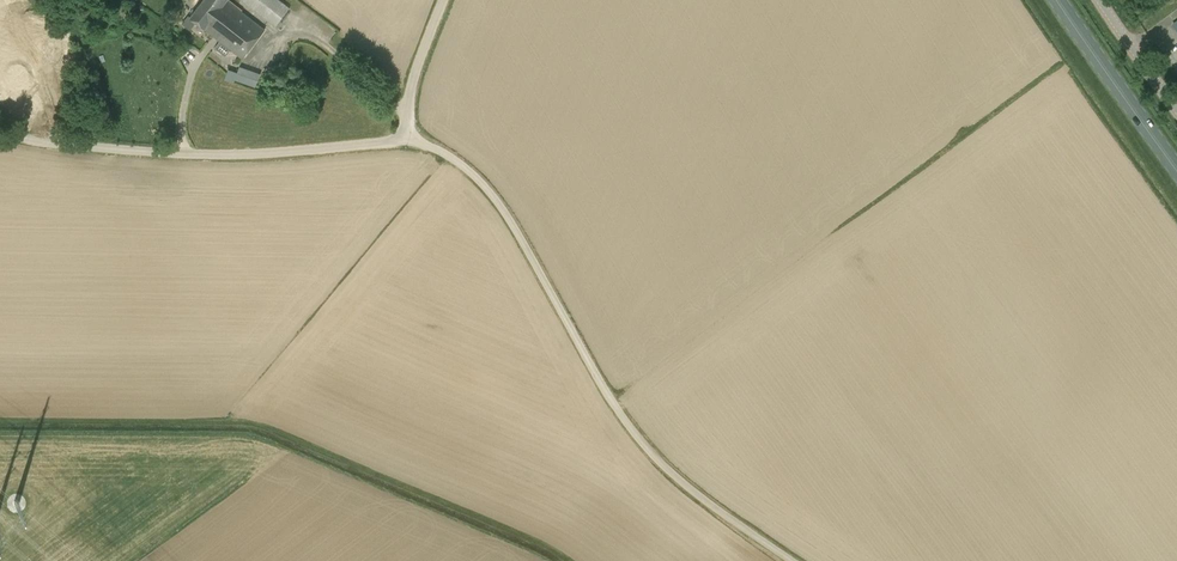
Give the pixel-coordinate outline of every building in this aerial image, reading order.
[(226,0),(227,0),(204,0),(191,18),(204,29),(226,0)] [(226,0),(204,29),(243,59),(265,29),(226,0)] [(289,8),(279,0),(241,0),(275,26),(289,8)] [(242,82),(247,69),(239,66),(234,80),(242,82)]
